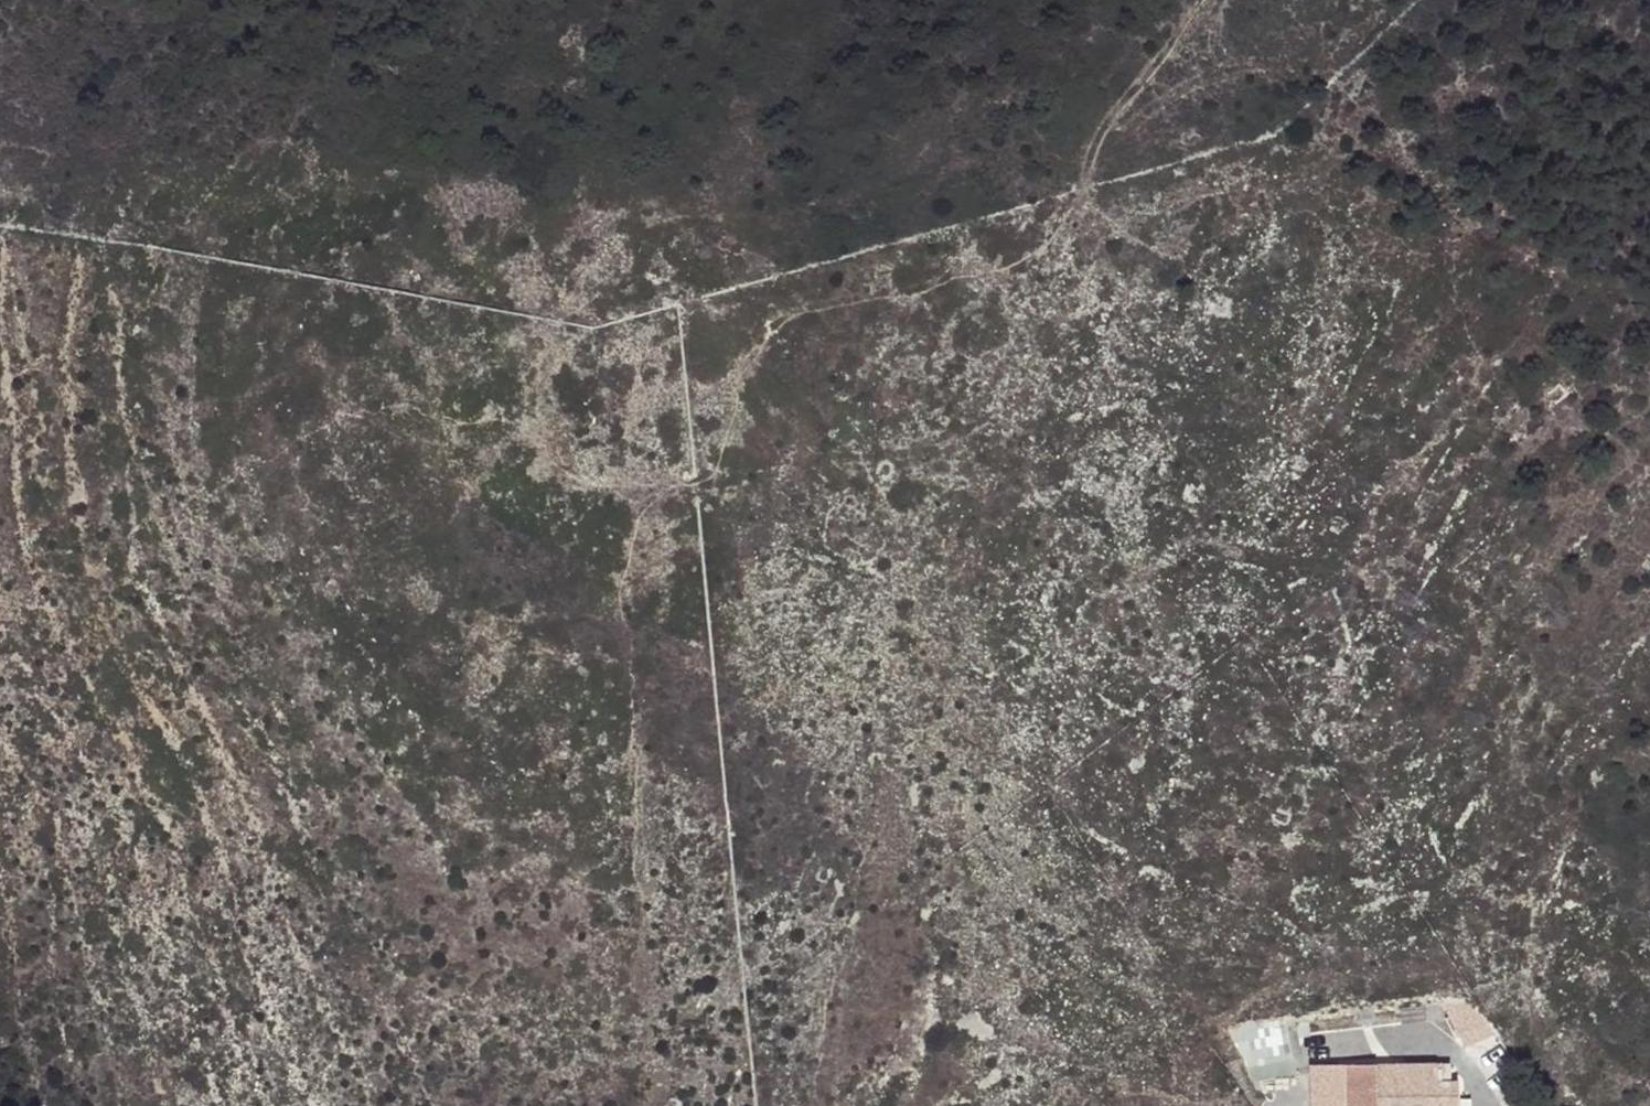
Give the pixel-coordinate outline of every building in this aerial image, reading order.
[(1492,1021),(1482,1004),(1441,991),(1443,1003),(1462,1033),(1492,1021)] [(1294,1017),(1226,1031),(1254,1080),(1298,1070),(1294,1017)] [(1393,1064),(1375,1065),(1376,1083),(1394,1082),(1393,1064)] [(1457,1083),(1394,1082),(1376,1083),(1375,1065),(1341,1065),(1341,1105),(1457,1105),(1457,1083)]
